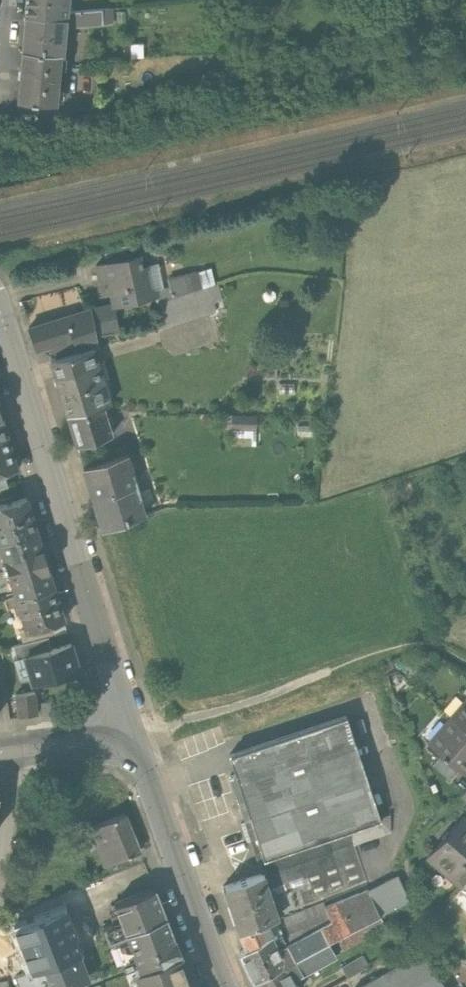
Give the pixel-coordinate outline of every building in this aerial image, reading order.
[(26,15),(66,18),(66,11),(67,0),(27,0),(26,15)] [(66,11),(66,18),(65,26),(112,23),(112,9),(66,11)] [(65,26),(66,18),(26,15),(23,51),(60,54),(63,54),(65,26)] [(144,44),(131,44),(131,58),(144,58),(144,44)] [(55,105),(60,54),(23,51),(18,101),(55,105)] [(142,266),(139,254),(121,259),(102,264),(105,279),(108,278),(113,304),(157,294),(156,289),(163,287),(157,262),(142,266)] [(156,289),(157,294),(158,298),(215,284),(210,268),(170,278),(171,285),(163,287),(156,289)] [(217,284),(215,284),(158,302),(160,329),(213,311),(210,301),(220,297),(217,284)] [(91,309),(96,334),(119,331),(113,304),(91,309)] [(52,346),(55,358),(92,347),(98,345),(96,334),(91,309),(28,329),(36,351),(52,346)] [(50,360),(67,416),(101,405),(109,402),(92,347),(55,358),(50,360)] [(294,382),(279,382),(279,392),(294,391),(294,382)] [(111,434),(101,405),(67,416),(77,445),(111,434)] [(220,425),(232,427),(231,414),(220,413),(220,425)] [(256,428),(256,415),(231,414),(232,427),(231,444),(255,444),(254,428),(256,428)] [(317,424),(297,424),(297,435),(317,435),(317,424)] [(6,435),(0,437),(0,473),(16,468),(6,435)] [(83,467),(93,501),(132,489),(127,472),(132,470),(126,453),(83,467)] [(134,499),(132,489),(93,501),(103,530),(143,515),(138,498),(134,499)] [(36,532),(26,499),(0,507),(0,543),(36,532)] [(36,532),(0,543),(0,545),(16,598),(53,587),(36,532)] [(16,598),(26,631),(26,632),(64,621),(53,587),(16,598)] [(64,621),(26,632),(26,631),(20,632),(23,644),(48,637),(67,632),(64,621)] [(17,660),(25,658),(52,650),(48,637),(23,644),(13,647),(17,660)] [(33,684),(79,671),(71,644),(52,650),(25,658),(33,684)] [(18,717),(37,715),(34,692),(15,694),(18,717)] [(451,716),(465,729),(465,699),(451,716)] [(246,807),(267,872),(353,843),(389,831),(389,812),(379,815),(346,716),(229,755),(235,774),(229,777),(240,809),(246,807)] [(465,766),(465,729),(451,716),(428,742),(440,752),(458,769),(461,771),(465,766)] [(450,778),(458,769),(440,752),(432,762),(450,778)] [(132,857),(131,855),(140,851),(132,832),(125,814),(91,827),(95,836),(99,848),(106,865),(116,861),(118,865),(133,859),(132,857)] [(465,861),(465,823),(461,818),(428,856),(452,877),(465,861)] [(76,857),(99,848),(95,836),(75,844),(74,842),(70,844),(76,857)] [(367,882),(353,843),(267,872),(263,873),(273,900),(270,900),(276,917),(323,900),(367,882)] [(452,877),(462,885),(465,881),(465,861),(452,877)] [(223,886),(238,931),(276,917),(270,900),(273,900),(263,873),(223,886)] [(330,920),(320,925),(328,940),(344,930),(379,913),(409,899),(398,876),(368,890),(367,888),(325,906),(330,920)] [(108,941),(128,933),(165,918),(154,888),(115,904),(121,921),(103,928),(108,941)] [(325,906),(323,900),(276,917),(287,943),(320,925),(330,920),(325,906)] [(13,925),(31,971),(36,969),(78,953),(83,951),(65,905),(13,925)] [(344,930),(328,940),(334,952),(368,935),(367,932),(384,924),(379,913),(344,930)] [(287,943),(276,917),(238,931),(244,949),(239,952),(253,980),(328,940),(320,925),(287,943)] [(128,933),(143,970),(181,955),(165,918),(128,933)] [(304,972),(336,955),(334,952),(328,940),(253,980),(257,986),(298,986),(292,977),(304,972)] [(422,949),(355,986),(444,986),(422,949)] [(36,969),(43,986),(45,986),(71,977),(74,984),(88,978),(78,953),(36,969)] [(362,954),(341,966),(348,977),(368,966),(362,954)] [(181,955),(143,970),(135,972),(140,986),(193,986),(181,955)] [(25,959),(6,965),(9,976),(28,970),(25,959)] [(36,969),(31,971),(15,977),(19,986),(43,986),(36,969)]
